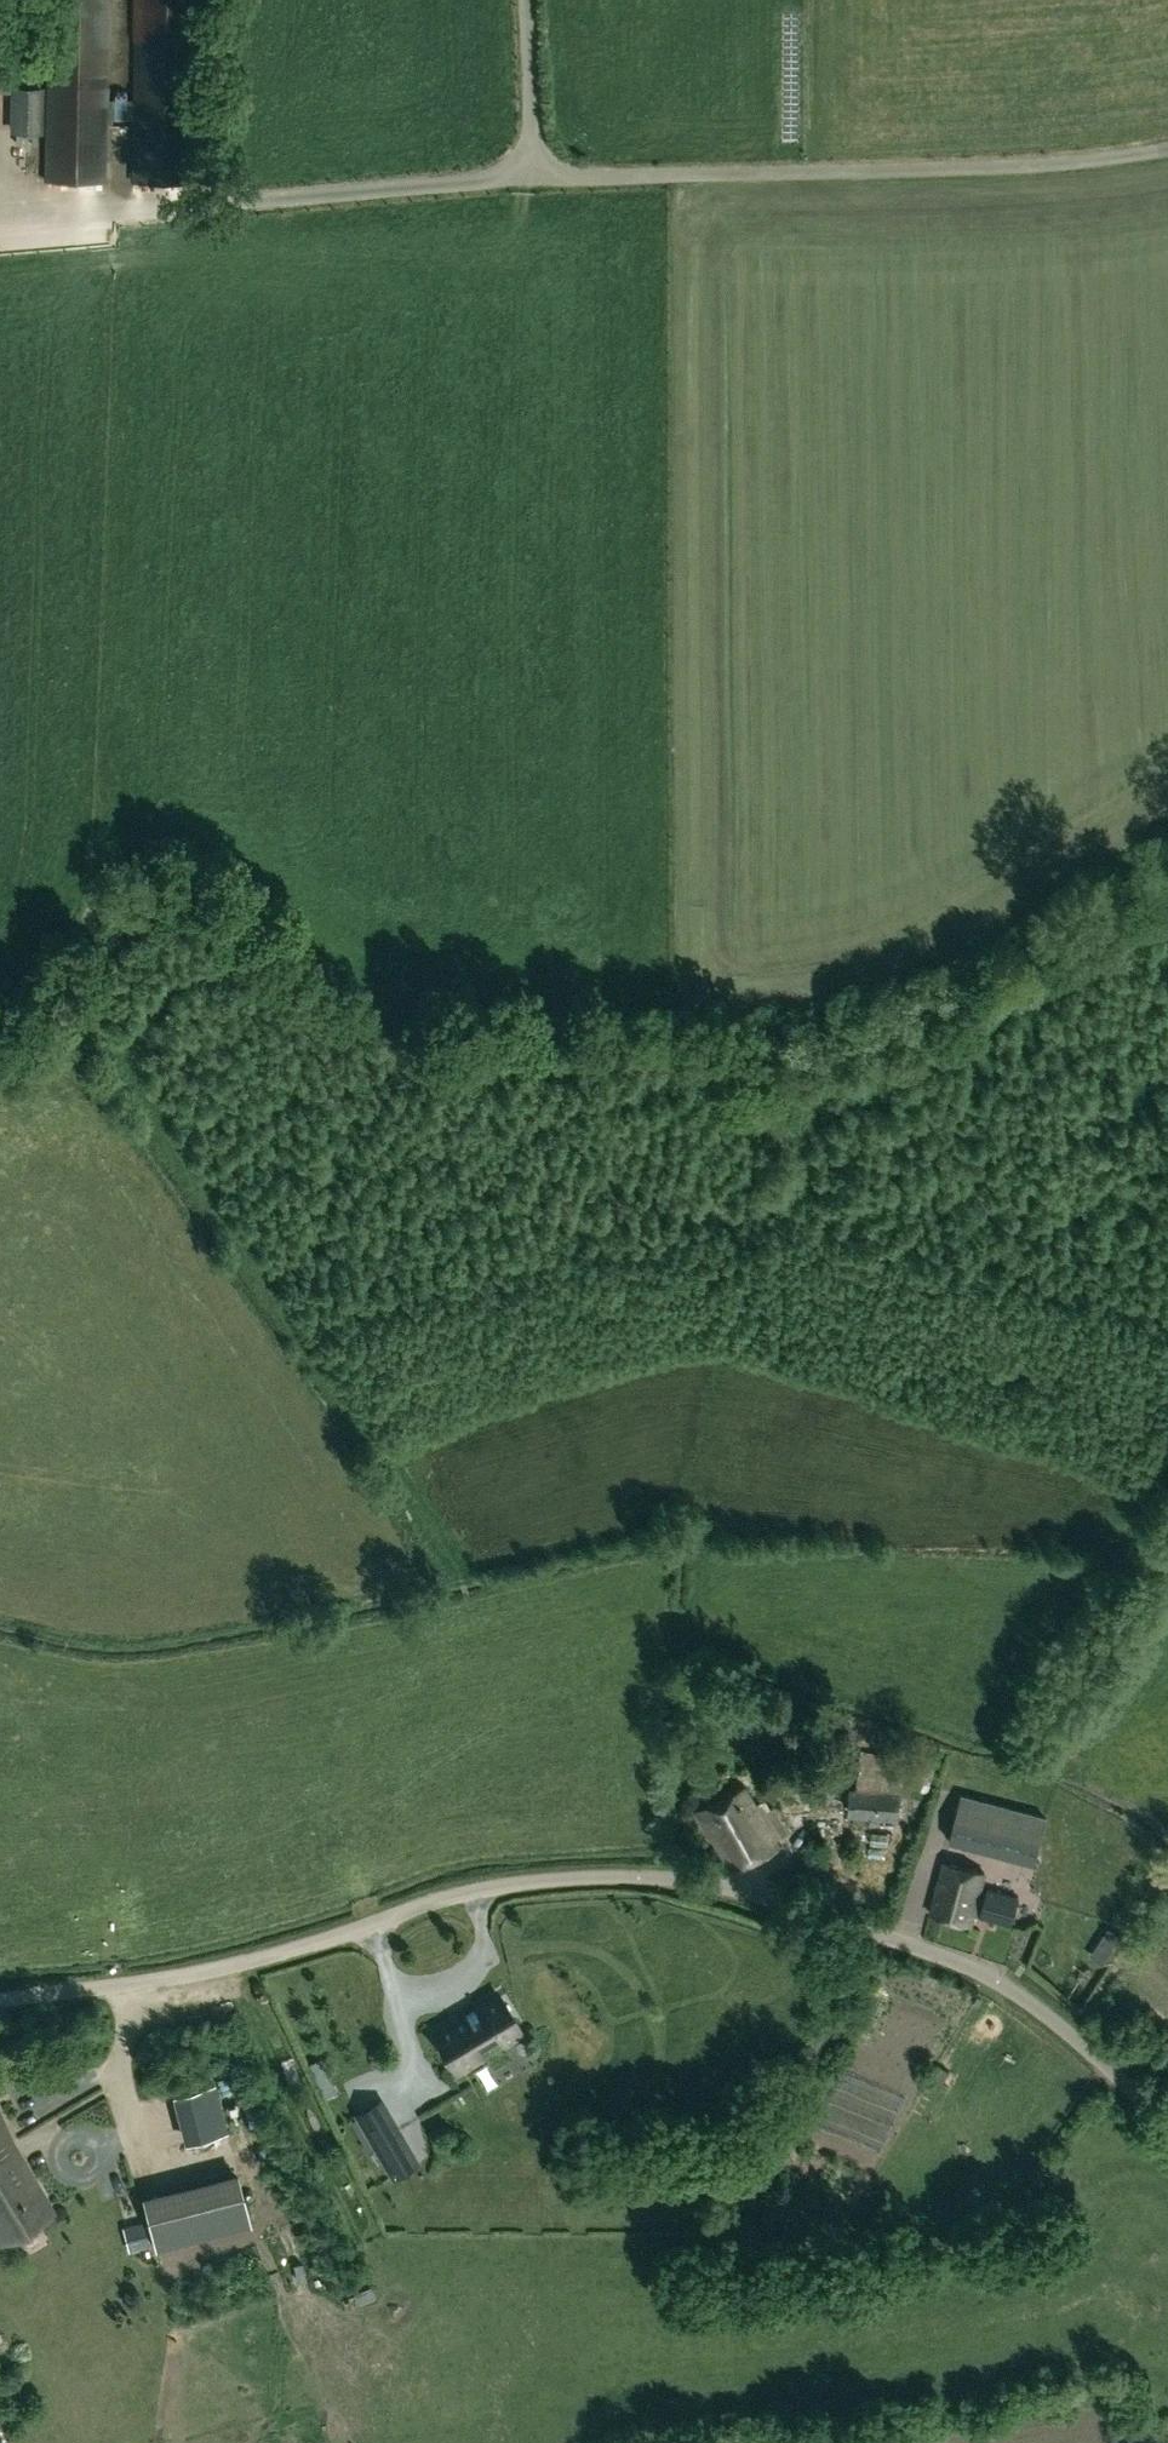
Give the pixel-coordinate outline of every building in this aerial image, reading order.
[(109,0),(46,0),(46,28),(45,181),(106,183),(107,118),(126,118),(126,91),(115,91),(115,99),(107,99),(109,0)] [(134,41),(135,41),(132,182),(192,183),(195,0),(134,0),(134,41)] [(43,133),(44,88),(10,88),(10,132),(43,133)] [(849,1816),(899,1821),(904,1768),(884,1766),(885,1752),(861,1750),(858,1789),(850,1788),(849,1816)] [(746,1786),(698,1811),(732,1868),(781,1845),(746,1786)] [(961,1795),(951,1841),(1035,1863),(1047,1816),(961,1795)] [(984,1873),(944,1862),(931,1911),(971,1922),(973,1914),(980,1916),(1011,1925),(1020,1895),(988,1887),(985,1898),(978,1897),(984,1873)] [(521,2032),(499,1995),(434,2033),(457,2070),(521,2032)] [(213,2084),(174,2094),(187,2141),(226,2131),(213,2084)] [(14,2139),(0,2107),(0,2146),(14,2139)] [(383,2162),(406,2149),(387,2117),(365,2130),(383,2162)] [(14,2139),(0,2146),(0,2246),(57,2213),(14,2139)] [(240,2179),(145,2203),(157,2250),(252,2226),(240,2179)] [(9,2422),(0,2421),(0,2442),(8,2442),(9,2422)] [(250,2432),(250,2442),(266,2442),(266,2431),(250,2432)]
